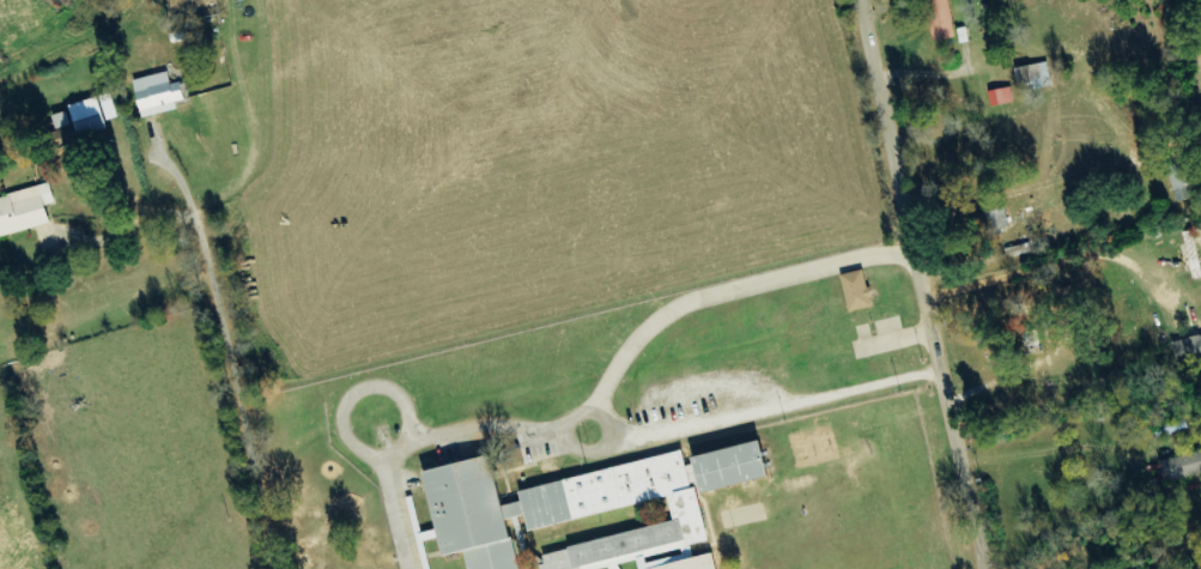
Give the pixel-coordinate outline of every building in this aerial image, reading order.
[(933,42),(956,39),(951,0),(927,0),(933,42)] [(1019,69),(1023,88),(1053,83),(1050,63),(1019,69)] [(174,85),(171,73),(136,81),(145,118),(180,110),(178,103),(188,101),(183,82),(174,85)] [(995,108),(1016,103),(1013,88),(992,93),(995,108)] [(111,129),(100,97),(72,107),(82,139),(111,129)] [(55,117),(60,140),(76,136),(70,113),(55,117)] [(1196,199),(1193,189),(1185,152),(1167,156),(1177,203),(1196,199)] [(49,206),(57,204),(52,185),(0,198),(0,238),(54,224),(49,206)] [(852,313),(876,307),(866,270),(842,276),(852,313)] [(1176,342),(1180,364),(1200,360),(1200,337),(1176,342)] [(495,458),(428,473),(447,558),(467,554),(470,568),(522,568),(511,520),(527,516),(530,530),(669,499),(675,523),(540,553),(544,568),(594,568),(711,543),(708,530),(692,501),(700,497),(692,485),(699,481),(702,476),(706,495),(775,479),(767,442),(707,455),(688,466),(686,462),(684,453),(520,490),(522,502),(505,506),(495,458)] [(1200,475),(1200,453),(1163,461),(1167,482),(1200,475)] [(716,554),(654,568),(719,568),(716,554)]
